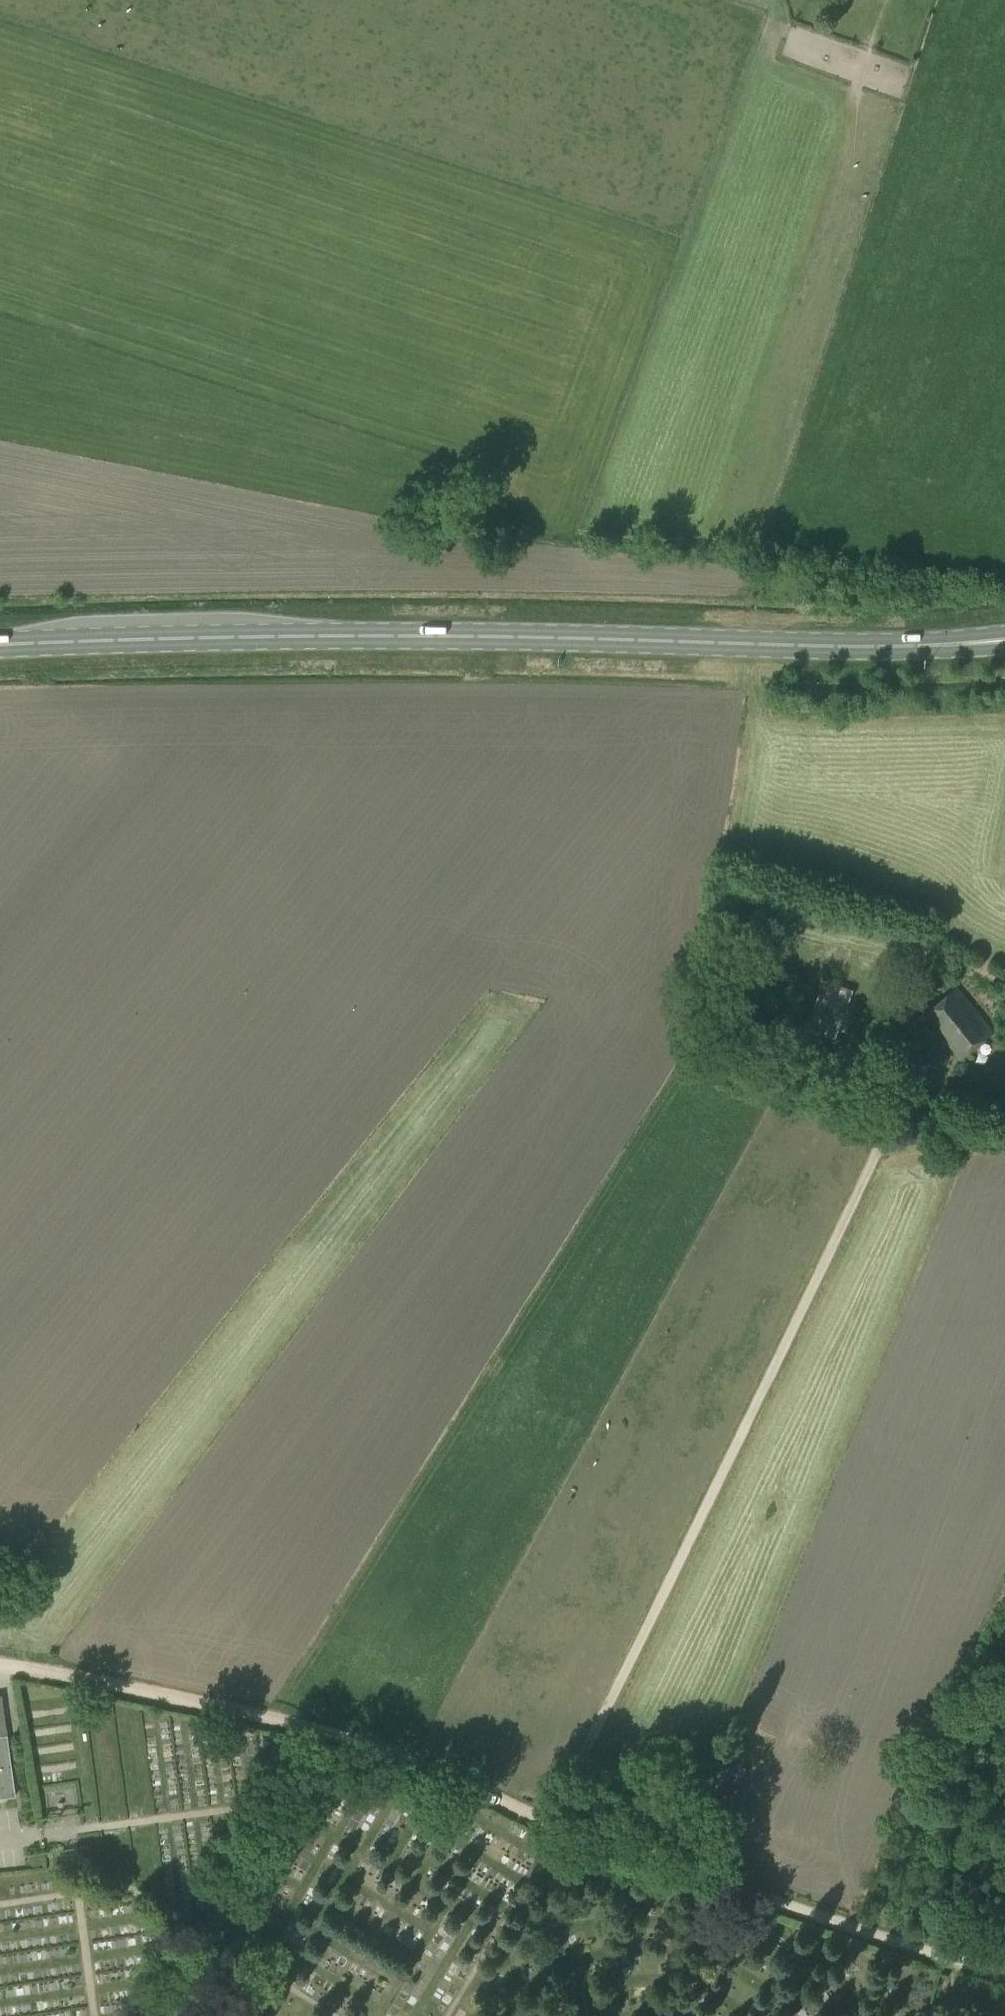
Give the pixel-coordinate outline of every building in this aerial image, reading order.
[(836,1039),(854,990),(824,979),(807,1028),(836,1039)] [(994,1031),(958,987),(925,1014),(939,1031),(942,1028),(947,1035),(944,1038),(961,1058),(994,1031)] [(15,1796),(7,1735),(0,1736),(0,1798),(15,1796)]
